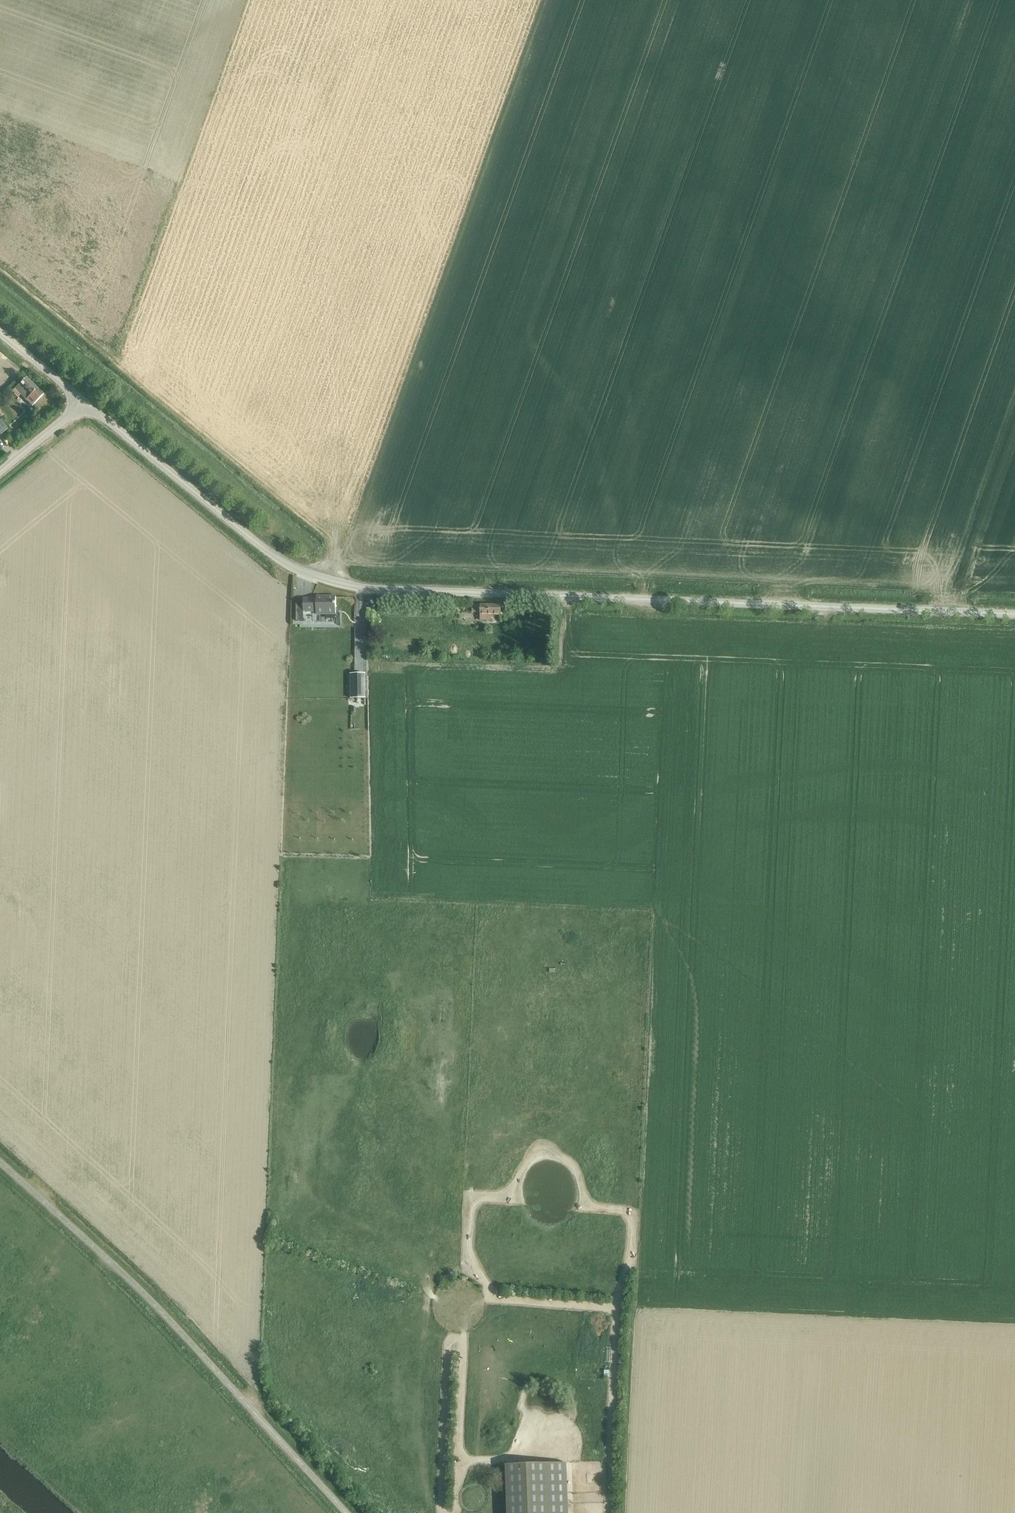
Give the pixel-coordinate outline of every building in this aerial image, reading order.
[(26,377),(14,389),(32,406),(44,394),(26,377)] [(335,614),(335,597),(316,596),(316,599),(303,599),(303,611),(316,611),(316,614),(335,614)] [(480,612),(480,620),(490,620),(490,615),(500,615),(500,605),(472,605),(472,612),(480,612)] [(365,674),(350,674),(350,698),(365,698),(365,674)] [(507,1512),(568,1512),(566,1463),(506,1465),(507,1512)]
